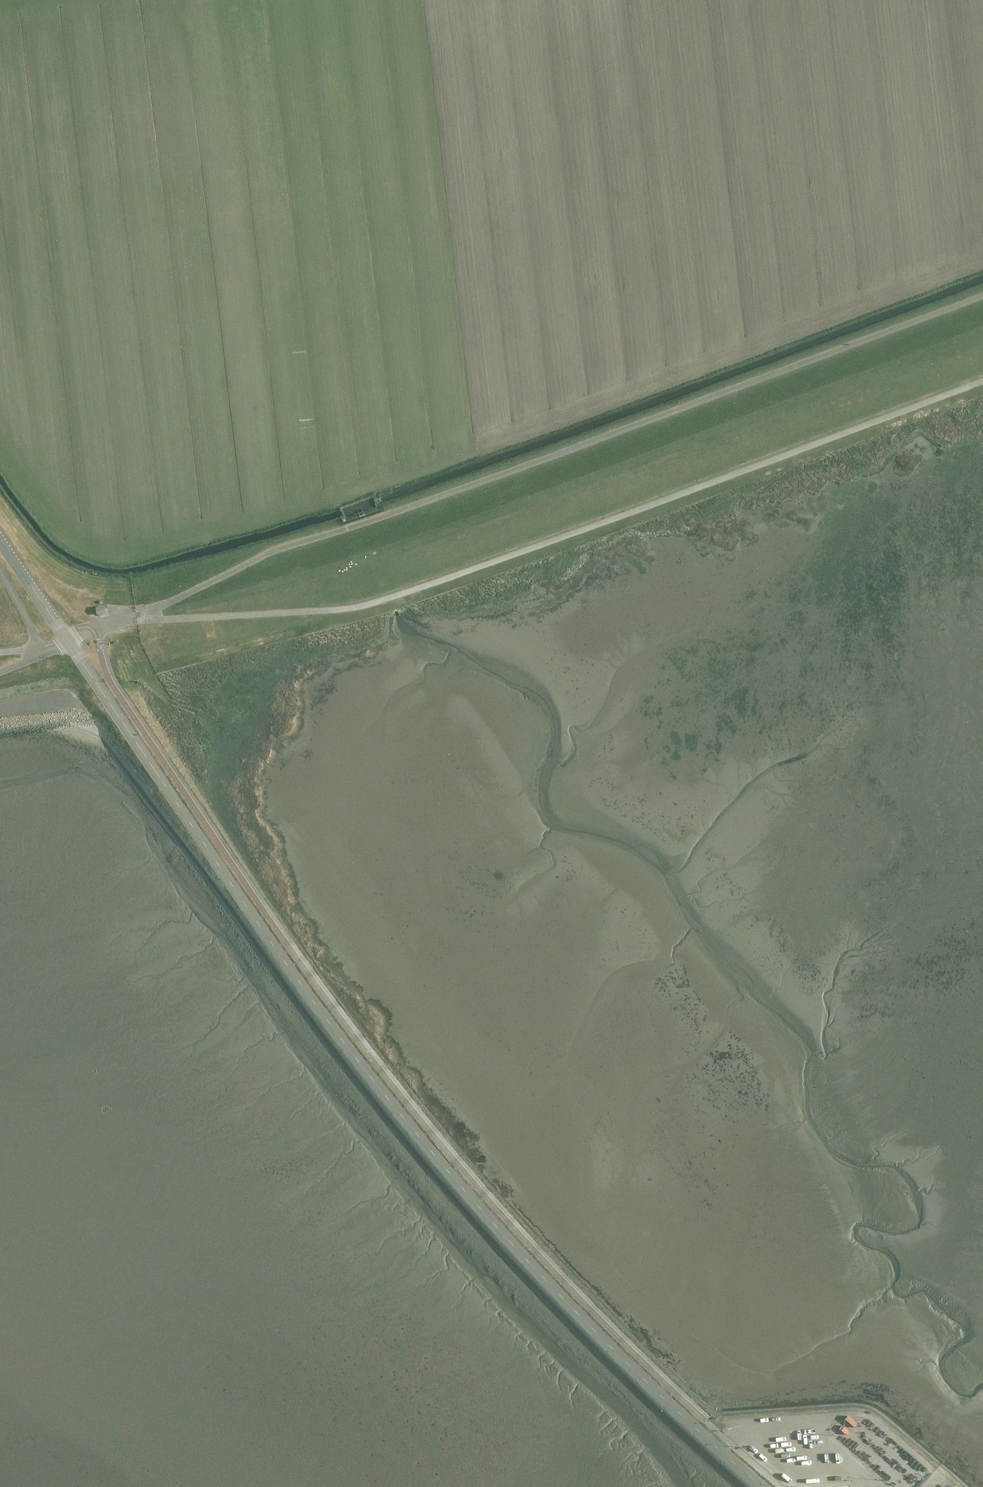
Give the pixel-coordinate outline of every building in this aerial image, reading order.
[(106,614),(104,607),(95,609),(97,616),(106,614)] [(858,1430),(866,1421),(862,1418),(854,1426),(858,1430)]
